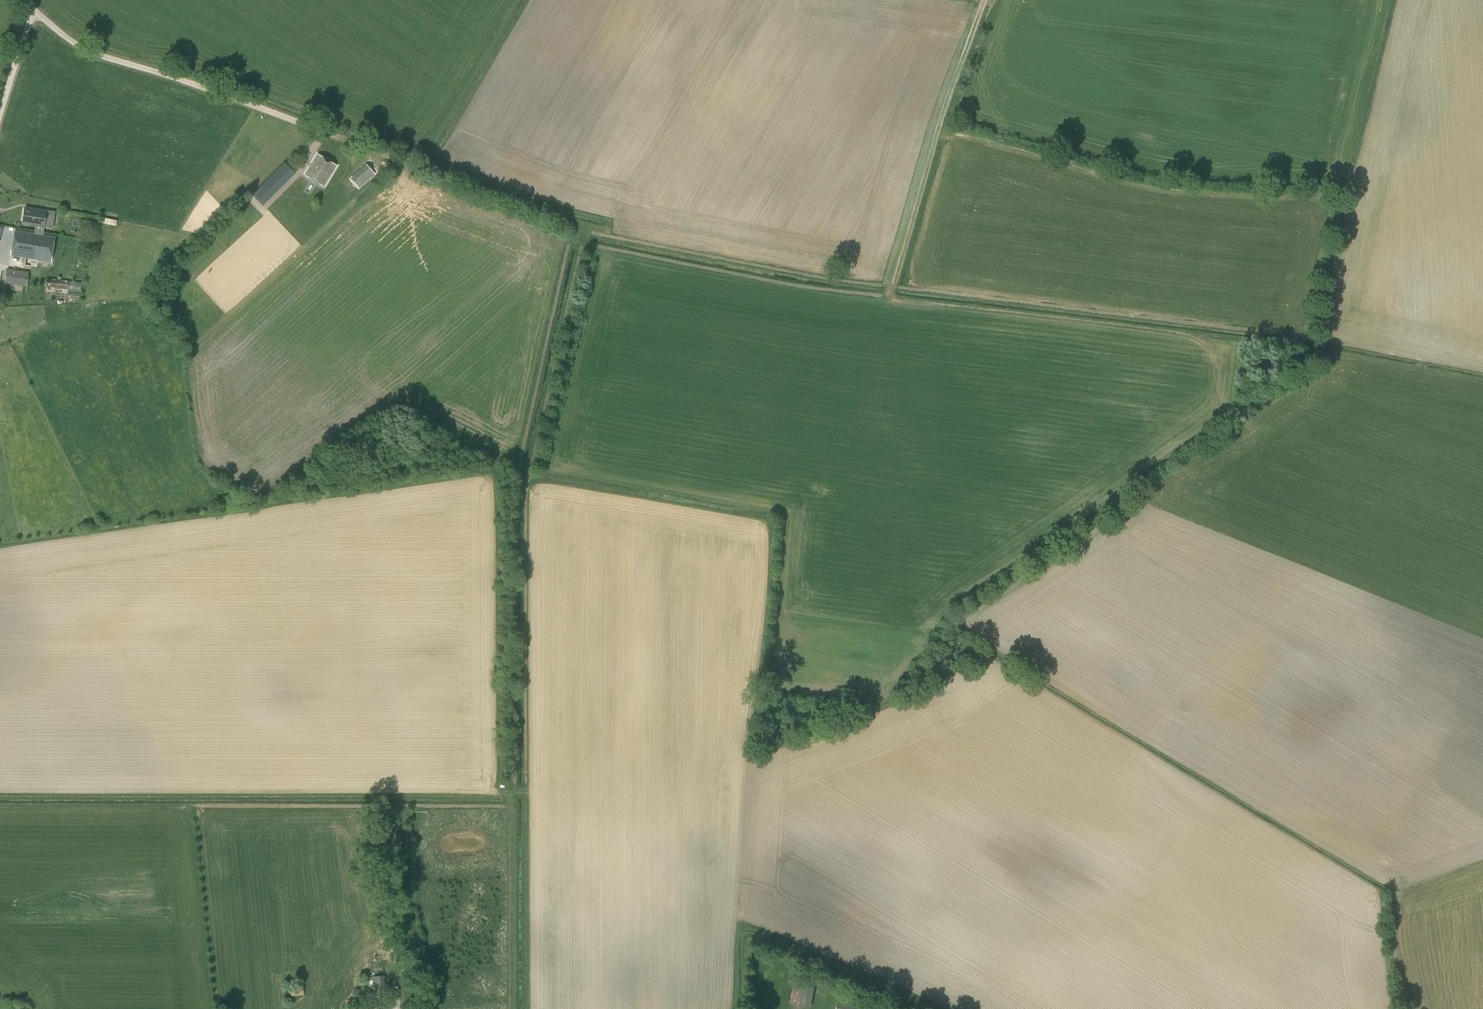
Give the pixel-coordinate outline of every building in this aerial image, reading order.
[(324,186),(336,166),(318,155),(305,175),(324,186)] [(284,163),(252,195),(262,205),(294,173),(284,163)] [(22,224),(35,227),(44,228),(47,212),(25,209),(22,224)] [(44,228),(35,227),(34,234),(14,231),(10,256),(25,259),(24,266),(30,267),(31,260),(43,262),(44,263),(47,263),(48,262),(51,263),(55,237),(43,235),(44,228)] [(25,285),(26,275),(7,272),(6,282),(25,285)] [(67,290),(68,281),(46,279),(45,287),(67,290)] [(400,986),(413,985),(412,975),(400,975),(400,986)] [(375,997),(386,996),(384,976),(373,977),(373,981),(369,981),(370,997),(375,997)] [(795,981),(791,1003),(814,1007),(817,985),(795,981)] [(291,996),(303,995),(303,986),(290,987),(291,996)] [(414,987),(404,987),(403,1008),(413,1008),(414,987)] [(874,1008),(838,1000),(836,1008),(874,1008)]
